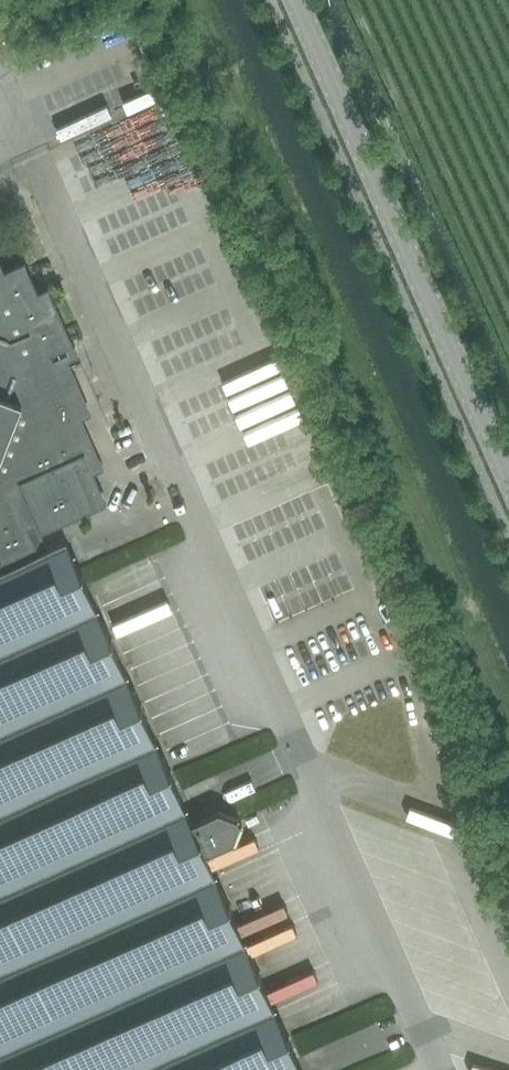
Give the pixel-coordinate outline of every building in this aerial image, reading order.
[(206,853),(232,841),(233,841),(240,822),(242,821),(239,814),(237,815),(218,808),(192,820),(191,820),(66,538),(48,546),(40,528),(103,500),(90,469),(100,465),(78,414),(88,410),(72,375),(59,380),(47,354),(72,343),(49,289),(36,294),(23,264),(3,273),(0,266),(0,1069),(302,1069),(206,853)]
